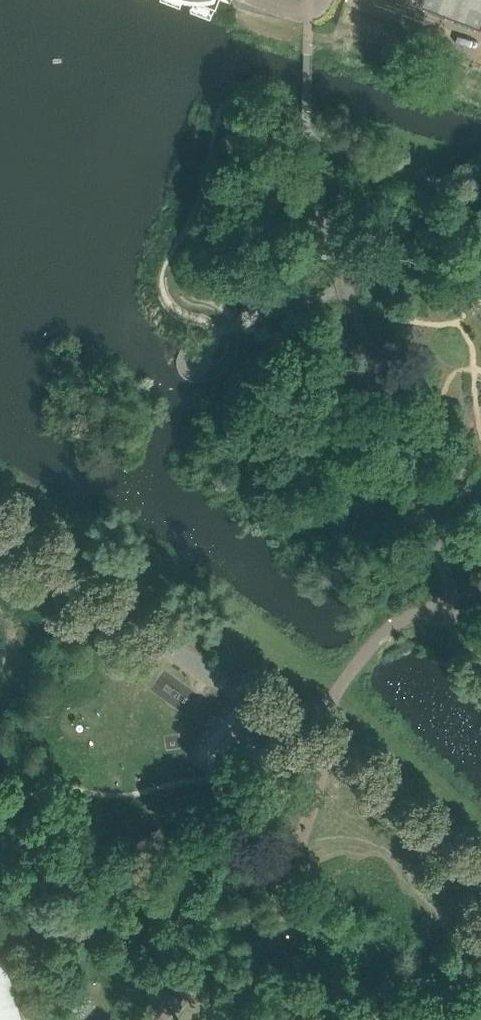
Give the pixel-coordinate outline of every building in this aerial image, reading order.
[(211,13),(216,0),(176,0),(211,13)] [(415,1),(476,25),(480,13),(480,0),(416,0),(415,1)] [(0,962),(0,1019),(22,1019),(5,960),(0,962)]
